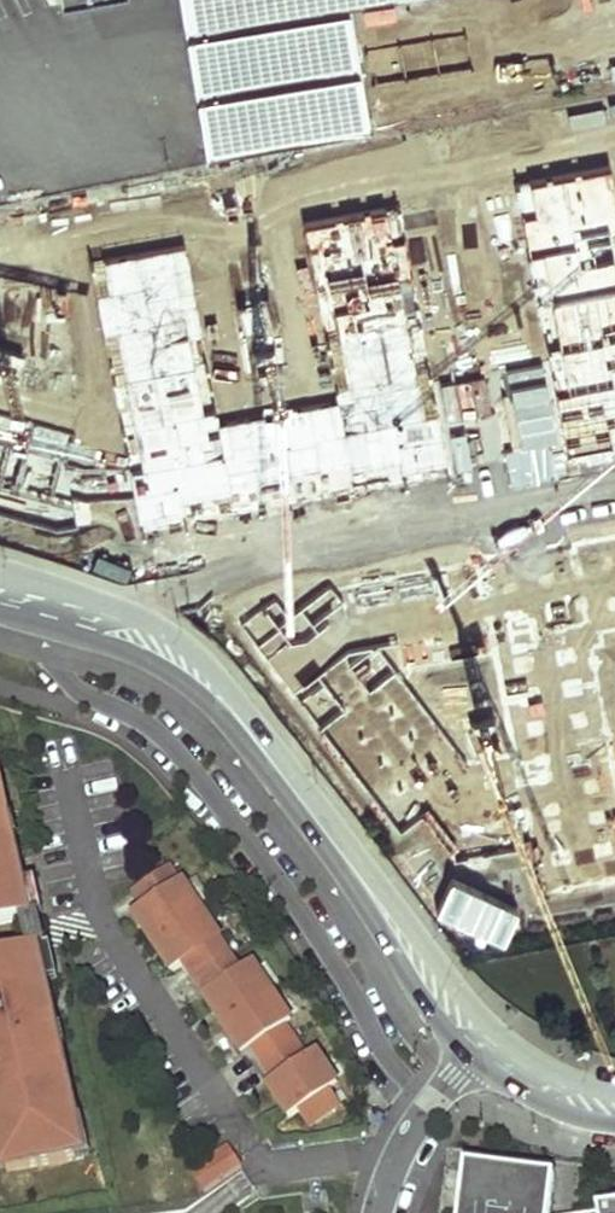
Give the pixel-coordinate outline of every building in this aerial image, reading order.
[(208,154),(371,126),(351,4),(373,0),(182,0),(208,154)] [(607,164),(513,183),(568,455),(614,446),(614,202),(607,164)] [(454,473),(393,206),(303,226),(334,388),(213,415),(184,243),(88,263),(142,526),(454,473)] [(79,535),(67,461),(72,438),(0,419),(0,514),(79,535)] [(241,619),(397,824),(428,812),(460,856),(528,849),(540,899),(614,887),(614,770),(586,639),(614,635),(614,544),(574,551),(335,593),(331,588),(287,616),(275,597),(241,619)] [(31,922),(23,887),(14,848),(6,850),(1,826),(9,824),(0,786),(0,930),(31,922)] [(9,824),(1,826),(6,850),(14,848),(20,847),(14,823),(9,824)] [(180,886),(169,870),(135,893),(146,909),(134,917),(143,931),(148,928),(167,957),(162,960),(172,974),(184,966),(205,998),(204,999),(213,1013),(218,1009),(238,1039),(233,1042),(242,1056),(246,1054),(250,1051),(288,1106),(282,1110),(289,1120),(299,1113),(309,1128),(340,1108),(330,1093),(338,1088),(317,1055),(307,1061),(285,1028),(291,1024),(253,966),(239,975),(218,943),(220,942),(182,885),(180,886)] [(23,887),(31,922),(0,930),(0,960),(38,952),(46,986),(59,983),(51,950),(47,951),(43,932),(39,919),(43,918),(36,885),(23,887)] [(148,928),(143,931),(162,960),(167,957),(148,928)] [(7,1171),(66,1164),(76,1161),(73,1148),(83,1145),(61,1051),(53,1052),(47,1028),(55,1026),(46,986),(38,952),(0,960),(0,1140),(7,1171)] [(218,1009),(213,1013),(233,1042),(238,1039),(218,1009)] [(55,1026),(47,1028),(53,1052),(61,1051),(66,1049),(61,1025),(55,1026)] [(250,1051),(246,1054),(282,1110),(288,1106),(250,1051)] [(86,1159),(83,1145),(73,1148),(76,1161),(86,1159)] [(241,1167),(227,1147),(191,1172),(204,1192),(241,1167)] [(465,1174),(460,1212),(553,1212),(555,1184),(465,1174)]
